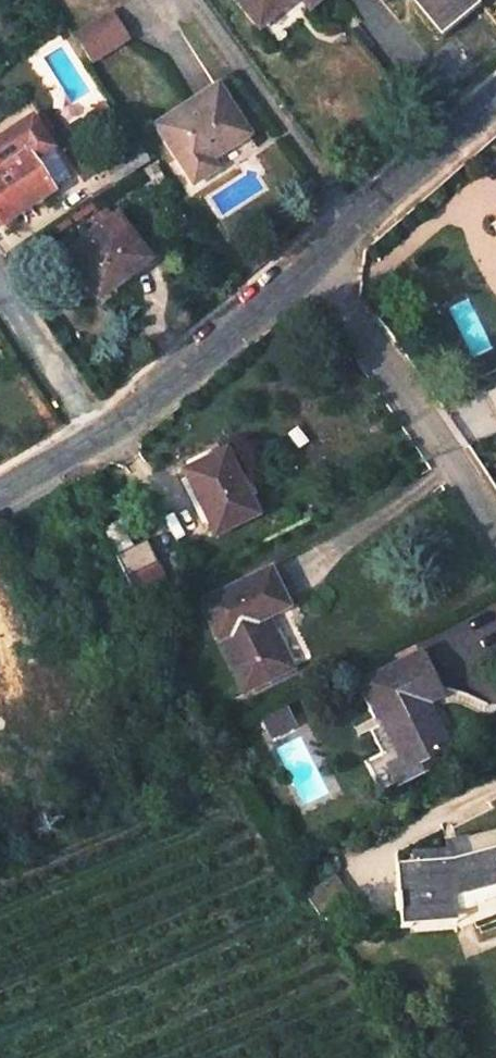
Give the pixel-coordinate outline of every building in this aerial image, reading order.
[(256,23),(283,0),(238,0),(256,23)] [(479,4),(476,0),(413,0),(441,35),(479,4)] [(110,13),(72,38),(88,62),(125,37),(110,13)] [(210,157),(247,133),(215,84),(154,123),(192,181),(216,165),(210,157)] [(138,147),(104,169),(112,182),(147,162),(138,147)] [(0,168),(0,223),(51,190),(25,152),(0,168)] [(117,218),(67,255),(78,272),(72,277),(90,304),(149,261),(117,218)] [(484,392),(495,417),(495,386),(484,392)] [(223,453),(182,474),(213,539),(254,518),(223,453)] [(101,532),(114,556),(138,605),(168,590),(155,563),(147,567),(136,545),(128,549),(116,525),(101,532)] [(267,568),(201,606),(248,691),(293,666),(265,615),(286,602),(267,568)] [(366,681),(384,724),(402,768),(420,761),(443,752),(424,707),(439,700),(421,659),(366,681)] [(273,738),(299,725),(289,705),(263,717),(273,738)] [(368,731),(392,785),(424,771),(420,761),(402,768),(384,724),(368,731)] [(452,914),(451,895),(463,894),(495,886),(495,849),(446,863),(393,867),(397,920),(452,914)] [(398,930),(453,925),(452,914),(397,920),(398,930)]
